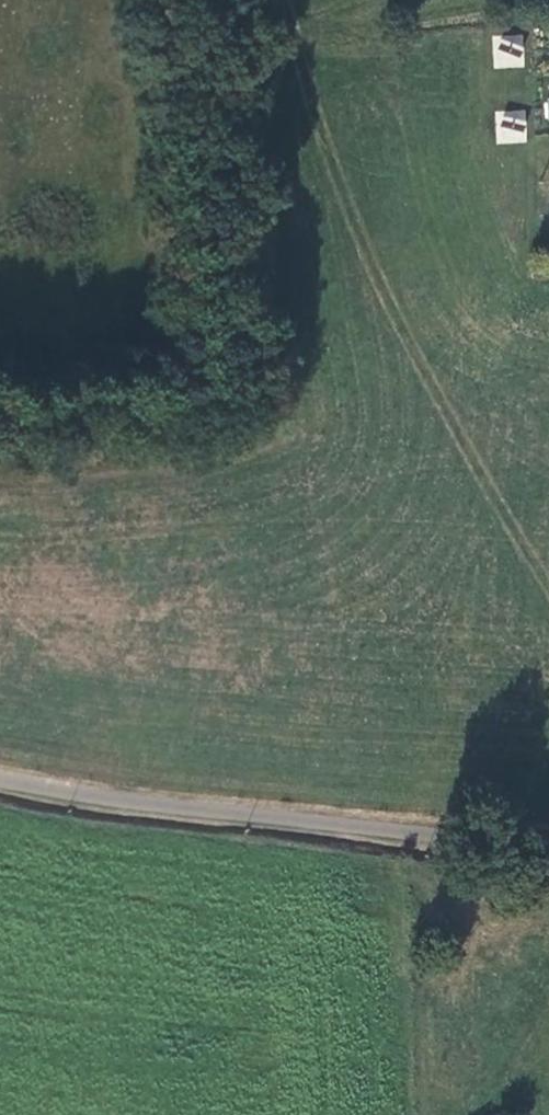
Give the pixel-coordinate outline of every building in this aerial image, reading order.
[(523,35),(493,35),(492,68),(523,68),(523,35)] [(494,142),(525,144),(526,111),(495,110),(494,142)]
